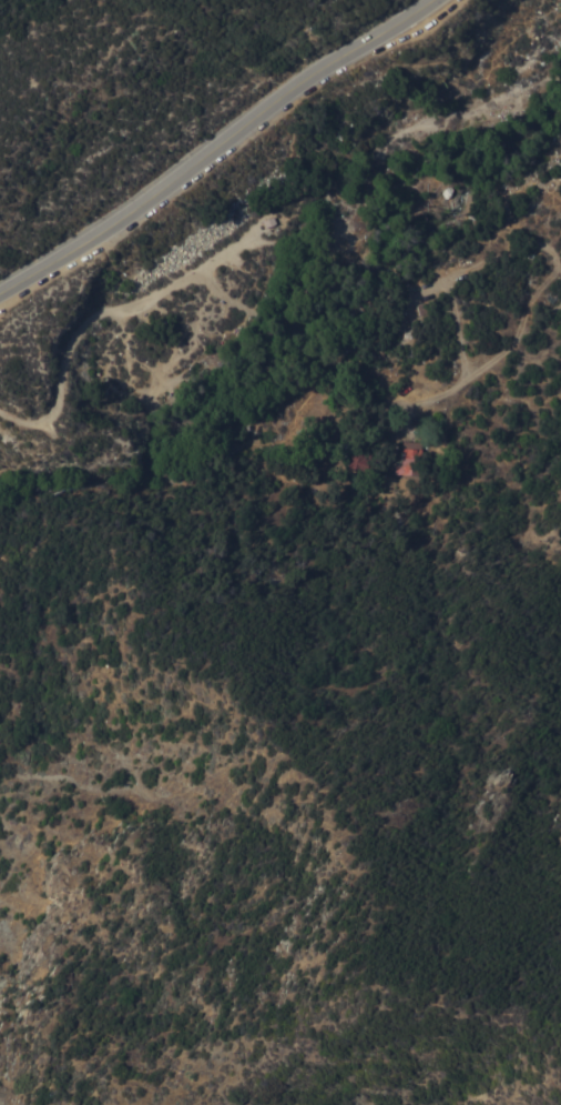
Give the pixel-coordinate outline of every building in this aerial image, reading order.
[(353,441),(378,448),(371,472),(370,472),(369,476),(364,475),(365,471),(346,466),(353,441)] [(420,474),(394,474),(394,465),(400,465),(400,456),(398,456),(398,451),(401,451),(401,442),(418,442),(418,448),(420,448),(420,474)]
